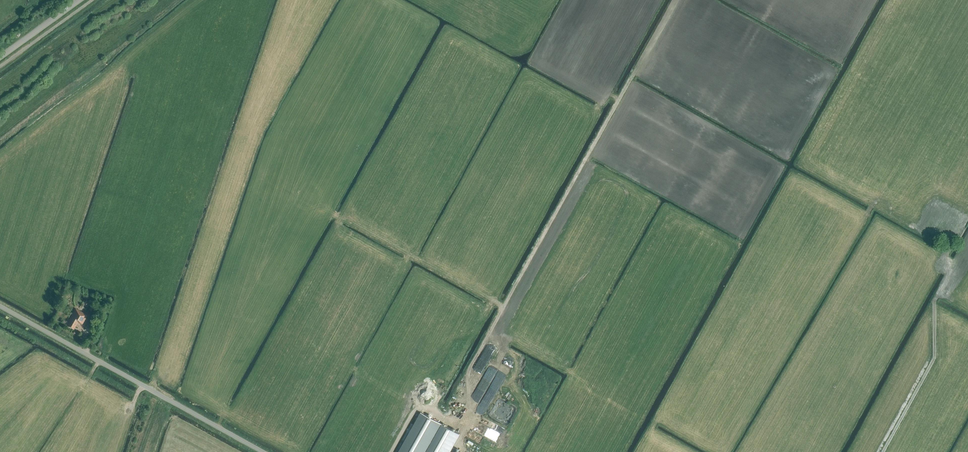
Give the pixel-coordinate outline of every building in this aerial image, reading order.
[(82,324),(87,315),(84,313),(75,308),(68,321),(70,321),(67,325),(73,329),(77,322),(82,324)] [(459,435),(438,422),(421,413),(399,451),(449,451),(459,435)]
